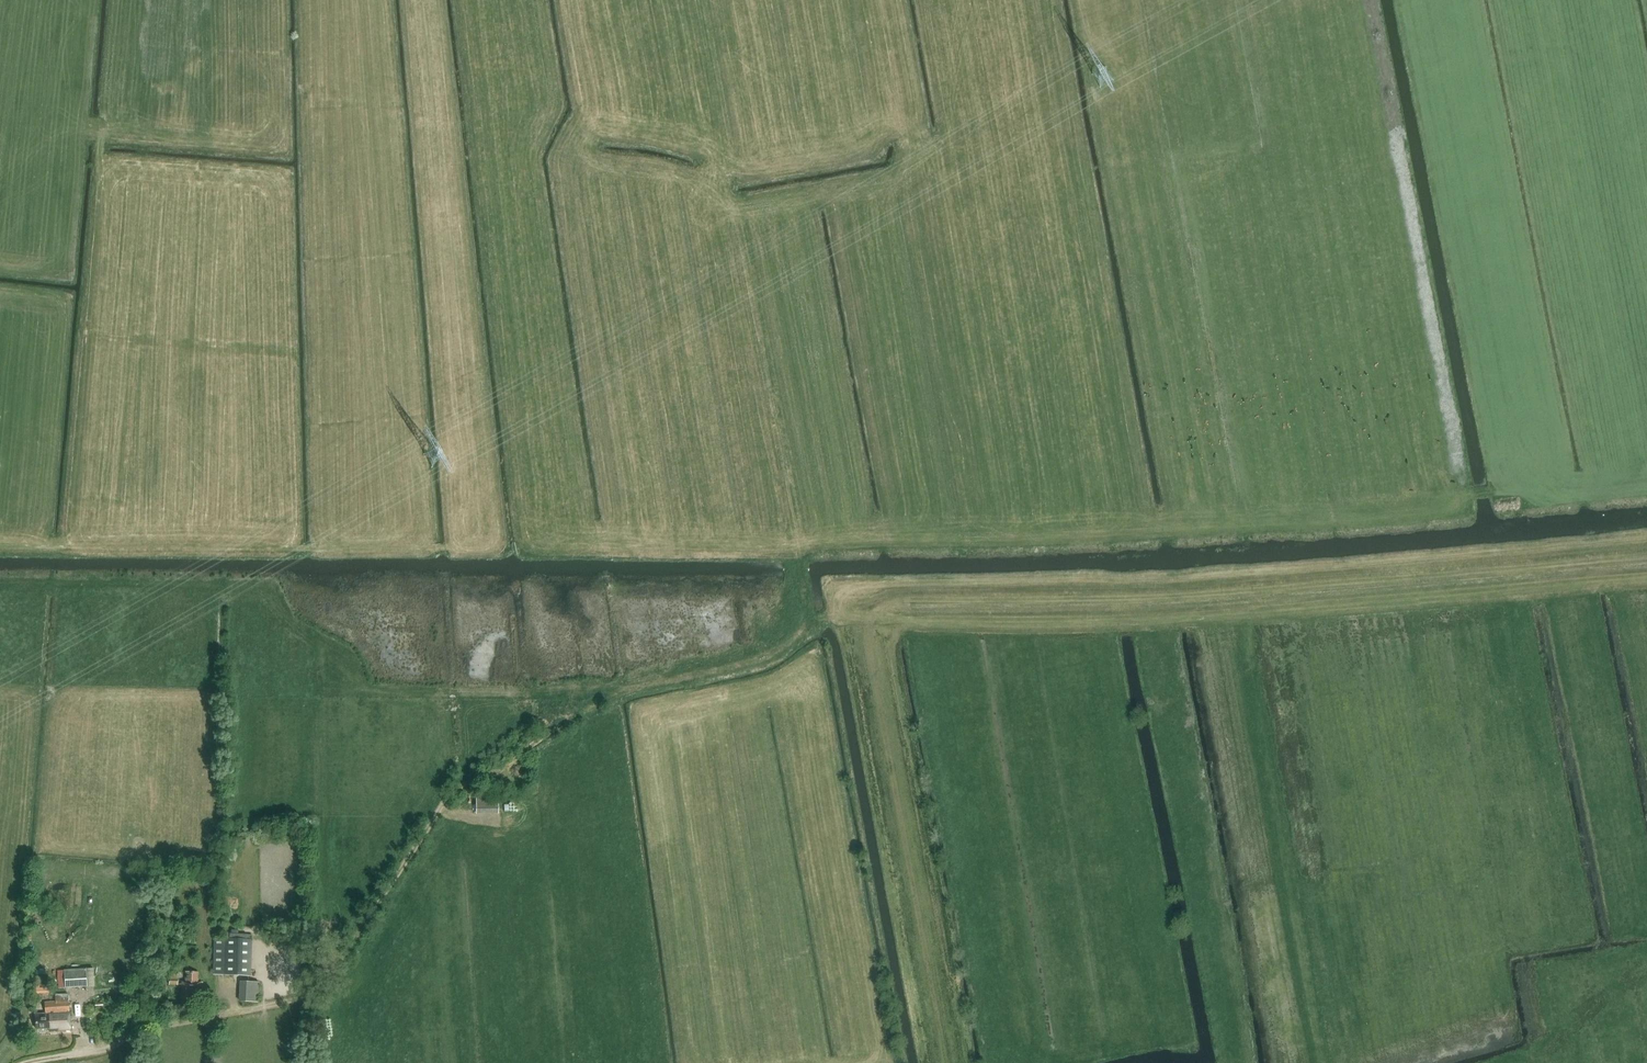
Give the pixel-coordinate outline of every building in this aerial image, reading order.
[(498,796),(475,796),(475,812),(498,811),(498,796)] [(215,937),(213,974),(250,976),(252,934),(224,933),(224,938),(215,937)] [(86,987),(85,969),(63,970),(64,976),(59,976),(59,988),(86,987)] [(202,989),(202,982),(197,982),(198,973),(186,972),(185,981),(182,981),(181,1005),(201,1006),(202,993),(200,993),(200,989),(202,989)] [(168,985),(177,985),(177,974),(168,974),(168,985)] [(258,979),(240,979),(239,1000),(257,1001),(258,979)] [(68,1001),(68,1000),(45,1002),(45,1013),(35,1014),(36,1029),(49,1028),(49,1031),(57,1030),(69,1029),(69,1013),(68,1001)]
